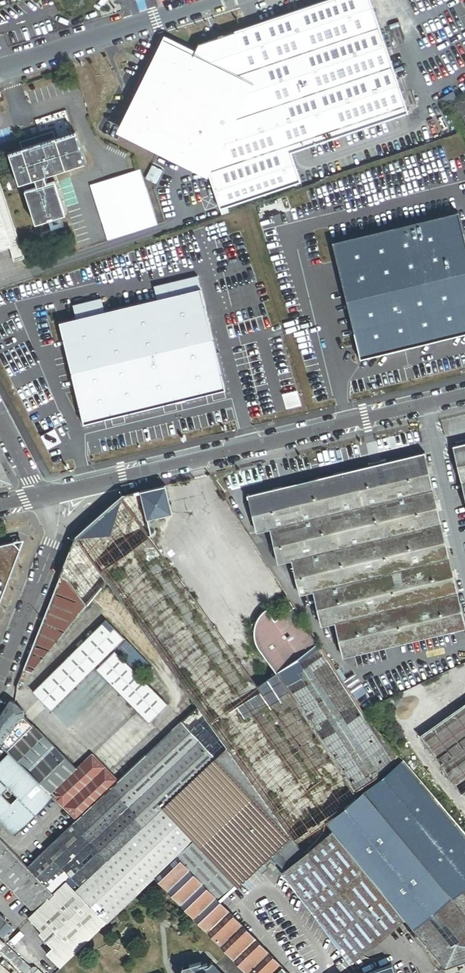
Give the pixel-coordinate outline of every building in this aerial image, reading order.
[(222,210),(304,183),(294,153),(411,115),(373,0),(332,0),(201,44),(195,55),(166,41),(122,129),(210,173),(222,210)] [(449,98),(443,101),(446,108),(453,104),(449,98)] [(464,119),(464,100),(457,105),(464,119)] [(40,129),(25,134),(27,141),(43,136),(40,129)] [(87,164),(77,134),(57,140),(55,132),(43,136),(27,141),(22,143),(24,151),(11,155),(21,186),(24,184),(37,180),(39,188),(27,192),(37,225),(67,215),(57,182),(48,185),(46,177),(87,164)] [(141,171),(92,187),(110,242),(159,226),(141,171)] [(0,180),(0,252),(11,249),(21,245),(0,180)] [(37,180),(24,184),(27,192),(39,188),(37,180)] [(331,239),(357,362),(464,339),(464,210),(384,228),(331,239)] [(25,257),(21,245),(11,249),(14,260),(25,257)] [(233,388),(207,286),(48,327),(74,429),(233,388)] [(464,486),(464,442),(455,444),(464,486)] [(258,530),(271,527),(279,561),(293,557),(301,592),(314,589),(322,623),(336,620),(344,655),(464,627),(464,620),(426,451),(274,487),(249,493),(249,496),(250,496),(258,530)] [(0,460),(0,485),(11,482),(0,460)] [(174,510),(167,483),(125,493),(88,526),(132,546),(151,532),(149,516),(174,510)] [(88,526),(77,536),(84,546),(101,568),(132,546),(88,526)] [(101,568),(108,579),(198,706),(207,719),(258,683),(151,532),(132,546),(101,568)] [(77,536),(62,575),(71,579),(84,546),(77,536)] [(18,549),(14,540),(0,543),(0,597),(18,549)] [(71,579),(88,604),(108,579),(101,568),(84,546),(71,579)] [(33,671),(88,604),(71,579),(62,575),(26,668),(33,671)] [(322,643),(297,605),(277,617),(270,606),(265,610),(262,613),(260,616),(258,620),(257,623),(256,627),(256,629),(256,633),(257,637),(258,642),(262,649),(277,673),(322,643)] [(103,657),(124,636),(125,636),(107,618),(34,691),(51,709),(103,657)] [(103,657),(105,659),(116,649),(117,648),(126,639),(124,636),(103,657)] [(147,659),(126,639),(117,648),(137,669),(147,659)] [(378,788),(411,767),(367,714),(322,643),(277,673),(360,799),(378,788)] [(97,668),(139,710),(157,691),(116,649),(105,659),(97,668)] [(144,676),(153,667),(147,662),(139,670),(144,676)] [(345,808),(360,799),(277,673),(258,683),(345,808)] [(258,683),(207,719),(292,836),(296,842),(345,808),(258,683)] [(157,691),(139,710),(151,721),(169,703),(157,691)] [(75,769),(23,715),(25,713),(26,712),(25,709),(13,700),(11,699),(0,717),(0,739),(11,750),(53,792),(75,769)] [(464,788),(464,702),(419,735),(459,792),(464,788)] [(207,719),(198,706),(124,776),(158,811),(163,807),(172,816),(202,848),(237,885),(258,866),(264,861),(272,854),(292,836),(207,719)] [(11,750),(0,761),(0,819),(15,834),(55,794),(53,792),(11,750)] [(423,780),(411,767),(378,788),(387,803),(414,786),(423,780)] [(124,776),(74,823),(108,858),(158,811),(124,776)] [(430,790),(423,780),(414,786),(421,796),(430,790)] [(430,790),(421,796),(414,786),(387,803),(378,788),(360,799),(345,808),(296,842),(305,854),(318,844),(325,832),(327,823),(334,831),(389,900),(404,919),(438,961),(449,953),(457,964),(444,969),(445,969),(464,962),(464,831),(430,790)] [(107,923),(156,876),(177,856),(220,901),(237,885),(202,848),(197,853),(167,821),(172,816),(163,807),(158,811),(108,858),(75,890),(107,923)] [(202,848),(172,816),(167,821),(197,853),(202,848)] [(108,858),(74,823),(29,866),(55,893),(67,881),(75,890),(108,858)] [(389,900),(334,831),(318,844),(305,854),(286,870),(282,873),(316,915),(336,942),(389,900)] [(29,866),(0,835),(0,874),(36,911),(55,893),(29,866)] [(286,870),(305,854),(296,842),(292,836),(272,854),(286,870)] [(249,972),(276,972),(282,967),(220,901),(177,856),(156,876),(249,972)] [(264,861),(258,866),(263,872),(269,866),(264,861)] [(62,966),(107,923),(75,890),(67,881),(55,893),(36,911),(30,917),(43,930),(40,933),(54,947),(49,953),(62,966)] [(404,919),(389,900),(336,942),(350,962),(380,939),(404,919)] [(155,920),(165,928),(171,926),(170,920),(161,915),(156,917),(155,920)] [(7,922),(0,929),(0,935),(3,938),(12,928),(7,922)] [(132,936),(128,932),(124,935),(128,940),(132,936)] [(25,972),(42,972),(36,967),(31,966),(0,939),(0,950),(25,972)] [(449,953),(438,961),(444,969),(457,964),(449,953)] [(179,972),(221,972),(214,966),(213,966),(210,963),(206,966),(205,964),(199,965),(198,962),(180,967),(179,972)] [(392,964),(367,972),(396,972),(392,964)]
